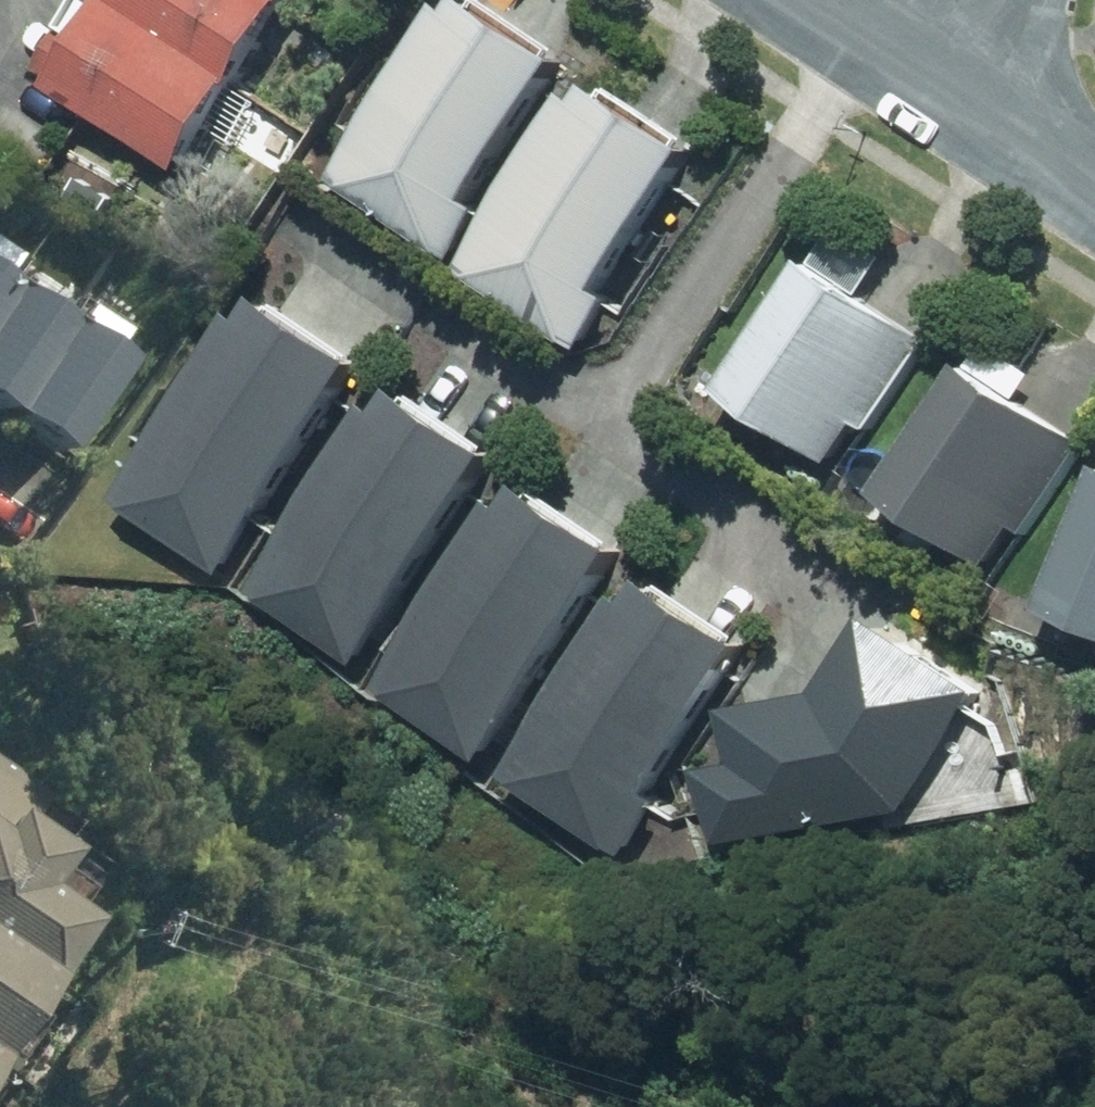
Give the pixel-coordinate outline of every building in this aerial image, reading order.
[(43,68),(198,169),(308,0),(87,0),(43,68)] [(488,0),(473,0),(344,174),(454,255),(587,73),(488,0)] [(719,161),(609,81),(476,262),(585,343),(719,161)] [(877,435),(946,344),(874,289),(900,255),(856,222),(730,388),(834,467),(866,426),(877,435)] [(64,455),(145,334),(0,237),(0,413),(64,455)] [(230,353),(214,377),(187,357),(134,433),(162,452),(129,499),(239,575),(275,523),(302,542),(368,448),(341,429),(382,369),(273,292),(255,317),(227,297),(202,334),(230,353)] [(1048,374),(1000,338),(886,491),(999,576),(1094,451),(1028,401),(1048,374)] [(436,622),(511,514),(494,501),(522,460),(413,384),(368,448),(302,542),(269,591),(379,667),(418,610),(436,622)] [(565,708),(612,641),(594,629),(645,556),(535,480),(511,514),(436,622),(391,686),(501,763),(547,696),(565,708)] [(1053,615),(1094,634),(1094,525),(1053,615)] [(669,794),(770,649),(660,572),(612,641),(565,708),(516,779),(626,855),(639,865),(682,803),(669,794)] [(830,709),(753,719),(760,768),(726,773),(735,847),(912,824),(911,813),(1001,694),(900,617),(830,709)] [(0,755),(0,1071),(99,919),(79,906),(90,889),(63,872),(76,852),(23,817),(45,784),(0,755)]
